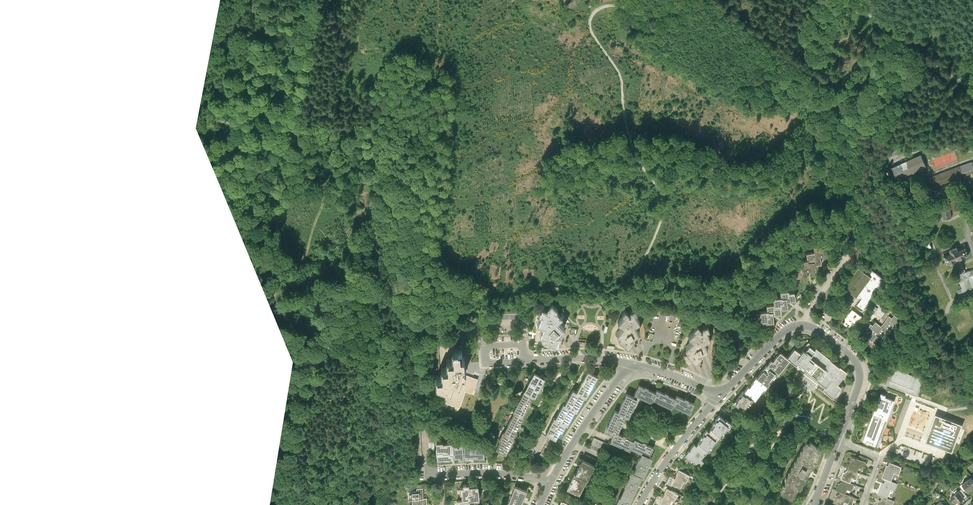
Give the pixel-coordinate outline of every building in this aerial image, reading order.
[(921,154),(892,166),(897,178),(926,166),(921,154)] [(972,161),(928,177),(933,190),(943,186),(942,184),(972,173),(972,164),(972,161)] [(950,208),(942,210),(943,219),(952,218),(950,208)] [(927,234),(922,236),(927,248),(932,246),(927,234)] [(864,241),(850,259),(855,262),(868,244),(864,241)] [(962,273),(957,275),(962,287),(957,289),(959,293),(972,287),(972,268),(967,271),(963,263),(961,258),(969,255),(964,243),(943,252),(948,264),(956,260),(959,265),(962,273)] [(807,257),(808,263),(809,265),(815,264),(816,268),(822,267),(821,259),(829,257),(828,250),(823,251),(823,248),(814,249),(815,255),(807,257)] [(817,273),(816,268),(815,264),(809,265),(808,263),(801,264),(802,270),(795,271),(796,282),(801,281),(802,283),(809,282),(808,274),(817,273)] [(873,270),(869,275),(859,267),(845,285),(844,285),(841,289),(846,294),(849,291),(857,297),(859,295),(862,298),(857,304),(864,309),(869,302),(868,301),(879,286),(880,287),(884,282),(885,280),(873,270)] [(774,301),(775,308),(775,309),(781,309),(781,311),(788,310),(787,304),(796,303),(795,295),(790,295),(790,294),(781,295),(782,300),(774,301)] [(554,307),(550,304),(548,306),(549,311),(547,312),(546,309),(540,307),(537,313),(540,315),(537,323),(543,325),(539,334),(543,335),(542,338),(556,343),(558,339),(559,335),(556,333),(562,327),(555,320),(559,316),(552,309),(554,307)] [(636,310),(633,306),(630,307),(630,313),(628,313),(628,310),(623,306),(619,312),(621,314),(617,321),(621,325),(616,333),(620,335),(618,337),(628,345),(631,342),(633,339),(630,337),(639,332),(634,323),(639,320),(634,311),(636,310)] [(782,317),(781,311),(781,309),(775,309),(775,308),(767,309),(768,314),(760,315),(761,324),(767,324),(767,326),(775,325),(774,318),(782,317)] [(863,316),(852,308),(843,321),(854,329),(863,316)] [(523,318),(522,313),(458,317),(459,321),(451,322),(452,333),(457,333),(456,326),(468,326),(468,323),(480,323),(480,321),(523,318)] [(892,317),(889,315),(882,326),(876,322),(873,325),(871,324),(865,332),(868,334),(865,337),(885,351),(894,338),(888,333),(895,324),(896,325),(901,319),(894,314),(892,317)] [(710,329),(708,324),(705,325),(704,330),(702,330),(702,327),(698,322),(693,327),(695,329),(688,335),(692,340),(685,346),(688,349),(686,351),(695,361),(698,358),(701,355),(699,352),(703,351),(708,350),(705,340),(710,339),(708,330),(710,329)] [(794,348),(787,358),(790,361),(796,365),(797,364),(802,367),(801,368),(805,371),(824,384),(826,385),(823,390),(835,399),(844,389),(845,387),(839,383),(847,372),(837,365),(821,353),(820,352),(808,343),(804,348),(800,353),(794,348)] [(456,350),(451,350),(451,358),(446,359),(446,367),(441,367),(442,376),(434,376),(434,385),(443,387),(450,389),(445,408),(458,412),(465,391),(473,393),(475,387),(477,379),(465,375),(467,370),(462,368),(462,365),(462,363),(465,362),(465,354),(460,354),(460,349),(456,350)] [(766,367),(776,374),(778,376),(790,361),(787,358),(780,353),(773,362),(771,361),(766,367)] [(758,379),(767,386),(776,374),(766,367),(758,379)] [(576,392),(584,397),(586,398),(598,377),(588,371),(582,382),(576,392)] [(534,374),(524,392),(533,397),(538,388),(543,379),(534,374)] [(756,401),(767,386),(758,379),(755,377),(753,380),(754,381),(745,392),(752,398),(756,401)] [(656,393),(648,389),(648,388),(645,386),(645,388),(639,385),(634,394),(651,402),(652,400),(656,393)] [(576,411),(584,397),(576,392),(573,390),(568,398),(564,405),(575,411),(576,411)] [(675,398),(668,395),(669,394),(666,393),(665,394),(657,390),(656,393),(652,400),(671,408),(672,405),(675,398)] [(732,403),(734,403),(737,406),(743,411),(745,408),(752,398),(745,392),(743,391),(736,401),(734,400),(732,403)] [(514,413),(522,417),(528,407),(533,397),(524,392),(513,412),(514,413)] [(863,440),(876,444),(885,419),(887,420),(895,400),(885,397),(886,395),(881,393),(875,410),(863,440)] [(627,502),(636,484),(640,475),(643,476),(647,466),(651,457),(649,456),(653,447),(645,444),(645,442),(644,442),(642,441),(642,442),(634,439),(633,441),(625,437),(625,436),(624,435),(622,434),(622,435),(616,433),(620,424),(624,414),(627,415),(632,406),(635,398),(628,395),(625,394),(617,411),(614,410),(605,427),(614,431),(612,435),(611,437),(610,441),(629,449),(630,447),(641,453),(639,458),(637,458),(634,465),(635,465),(632,471),(630,470),(627,476),(626,476),(623,483),(624,483),(618,495),(617,494),(614,502),(613,504),(626,504),(627,502)] [(686,399),(685,400),(677,396),(675,398),(672,405),(690,414),(694,404),(688,401),(688,400),(686,399)] [(575,411),(564,405),(562,404),(558,411),(554,418),(565,424),(567,425),(575,411)] [(514,413),(503,433),(512,438),(518,428),(523,418),(522,417),(514,413)] [(936,414),(925,441),(953,451),(963,424),(936,414)] [(712,425),(710,427),(718,434),(724,427),(727,429),(731,423),(726,419),(724,421),(718,415),(711,423),(712,425)] [(557,440),(565,424),(554,418),(550,426),(546,433),(557,440)] [(605,427),(603,433),(611,437),(612,435),(614,431),(605,427)] [(702,436),(698,441),(706,448),(718,434),(710,427),(708,430),(706,428),(701,435),(702,436)] [(536,432),(521,461),(526,464),(542,435),(536,432)] [(512,438),(503,433),(499,441),(494,448),(505,454),(509,446),(514,439),(512,438)] [(595,437),(591,445),(603,451),(608,443),(595,437)] [(554,441),(549,438),(534,465),(539,468),(554,441)] [(706,448),(698,441),(695,444),(693,442),(684,454),(689,458),(690,457),(695,461),(696,460),(699,462),(702,458),(700,457),(706,448)] [(459,458),(464,458),(463,444),(459,444),(459,446),(457,446),(457,444),(453,444),(453,442),(443,442),(437,442),(437,458),(452,458),(452,456),(455,456),(459,456),(459,458)] [(472,443),(463,444),(464,458),(468,457),(468,454),(470,454),(474,454),(474,456),(484,455),(484,452),(484,450),(482,450),(482,443),(475,443),(475,445),(473,445),(472,443)] [(822,450),(806,444),(787,483),(788,484),(786,489),(784,488),(781,493),(783,494),(782,496),(794,502),(800,490),(802,492),(808,480),(806,479),(808,474),(811,470),(813,471),(822,450)] [(915,447),(913,455),(933,461),(936,454),(915,447)] [(585,452),(582,458),(595,465),(598,458),(585,452)] [(852,467),(861,471),(863,466),(867,467),(870,460),(859,456),(858,458),(854,456),(853,459),(855,460),(852,467)] [(578,467),(575,473),(586,479),(587,479),(594,464),(582,458),(579,465),(581,466),(580,467),(580,468),(578,467)] [(885,475),(889,477),(895,479),(898,471),(902,473),(905,465),(893,461),(892,464),(890,464),(885,475)] [(850,469),(849,471),(848,470),(845,477),(847,478),(854,481),(856,476),(860,478),(863,471),(861,471),(852,467),(851,469),(850,469)] [(679,468),(674,477),(669,475),(666,482),(671,485),(672,482),(680,486),(683,480),(686,481),(690,474),(679,468)] [(579,493),(586,479),(575,473),(574,472),(570,479),(572,480),(572,481),(571,482),(569,481),(566,486),(576,491),(579,493)] [(886,494),(890,496),(893,487),(898,489),(901,481),(895,479),(889,477),(887,482),(885,481),(881,493),(886,494)] [(963,485),(966,490),(969,488),(970,490),(972,488),(972,477),(963,485)] [(840,489),(844,490),(849,492),(851,488),(855,489),(858,482),(854,481),(847,478),(846,481),(845,480),(844,482),(842,481),(840,489)] [(463,491),(464,498),(470,498),(480,497),(479,484),(471,485),(470,485),(470,483),(464,483),(464,485),(461,485),(462,491),(463,491)] [(410,496),(414,496),(424,495),(424,485),(418,485),(418,488),(410,489),(410,496)] [(507,504),(511,504),(519,504),(521,499),(525,489),(513,485),(506,503),(507,504)] [(665,487),(661,495),(657,493),(654,500),(658,502),(665,504),(669,504),(672,498),(674,499),(677,492),(665,487)] [(844,490),(843,493),(842,492),(841,494),(840,494),(837,501),(842,502),(847,504),(848,500),(853,502),(855,495),(849,492),(844,490)] [(961,491),(953,497),(958,503),(966,497),(965,496),(962,492),(961,491)] [(890,496),(886,494),(884,499),(882,498),(879,504),(891,504),(895,504),(897,499),(890,496)] [(430,502),(428,502),(428,495),(424,495),(414,496),(414,503),(424,503),(424,504),(430,504),(430,502)]
